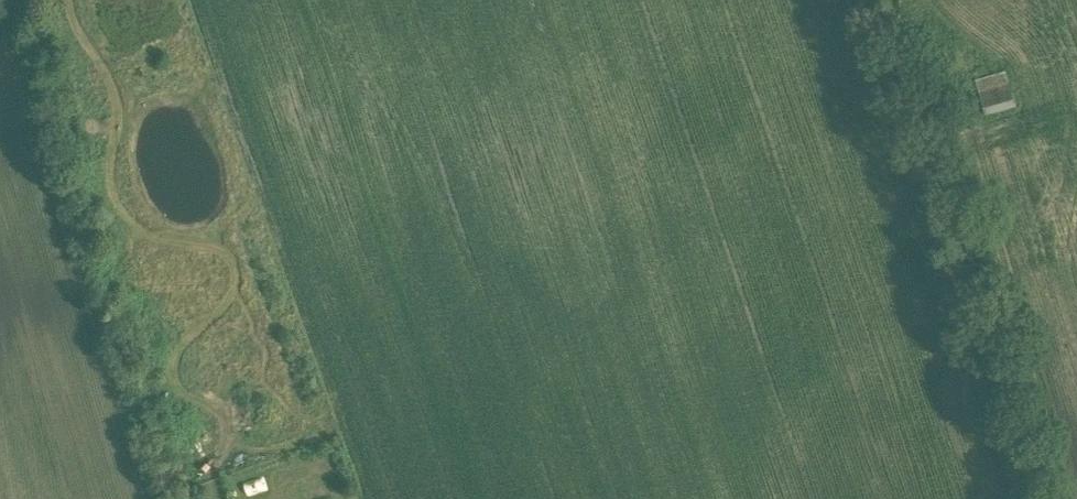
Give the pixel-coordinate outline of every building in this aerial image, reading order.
[(1009,84),(978,93),(979,94),(968,97),(970,105),(981,102),(985,116),(1016,108),(1010,84),(1009,84)]
